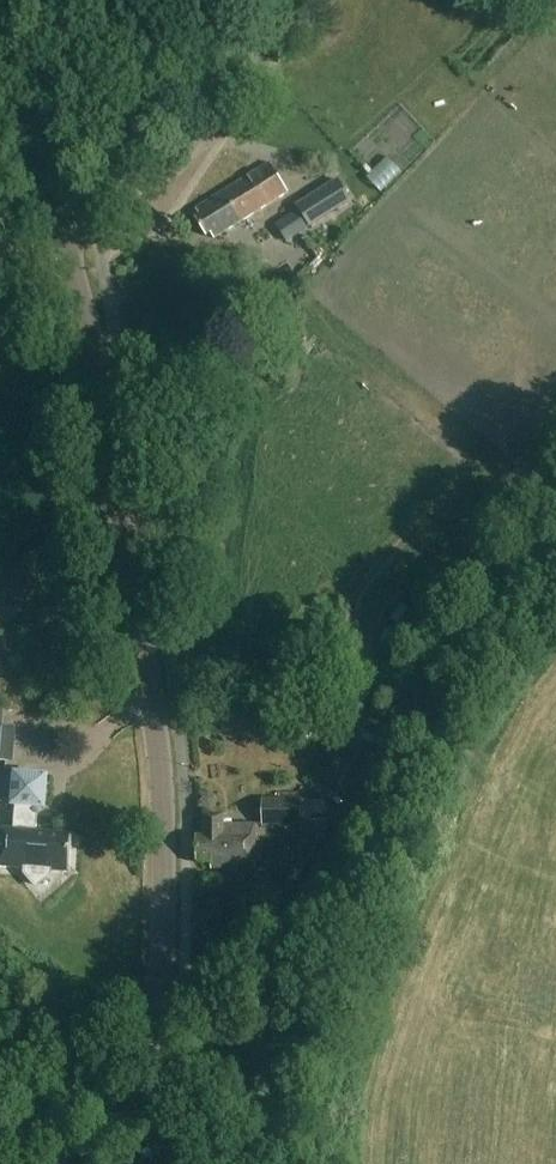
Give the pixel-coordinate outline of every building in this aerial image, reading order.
[(227,191),(196,211),(199,215),(194,218),(205,237),(210,233),(213,238),(286,193),(269,165),(227,191)] [(321,191),(334,211),(350,201),(337,181),(321,191)] [(285,244),(288,242),(310,228),(304,217),(305,216),(298,209),(276,223),(273,225),(285,244)] [(313,765),(309,777),(318,779),(322,768),(313,765)] [(48,875),(49,871),(69,873),(72,836),(35,833),(37,806),(42,807),(44,779),(16,777),(16,779),(0,778),(0,802),(15,803),(12,832),(0,831),(0,867),(24,869),(24,873),(35,886),(48,875)] [(300,800),(260,802),(262,826),(301,825),(300,800)] [(255,869),(256,826),(222,826),(222,816),(202,816),(201,837),(194,837),(194,863),(210,863),(210,868),(255,869)]
